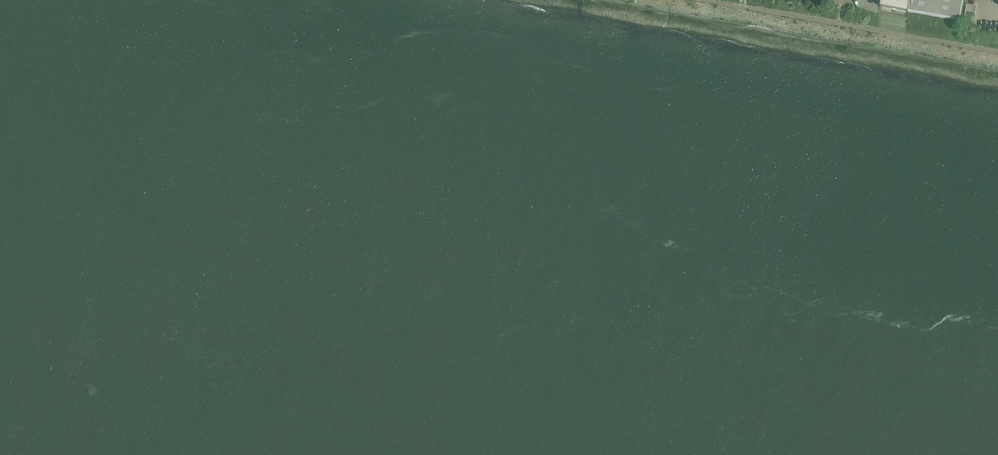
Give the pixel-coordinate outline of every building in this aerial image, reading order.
[(881,8),(960,22),(963,0),(882,0),(881,8)]
